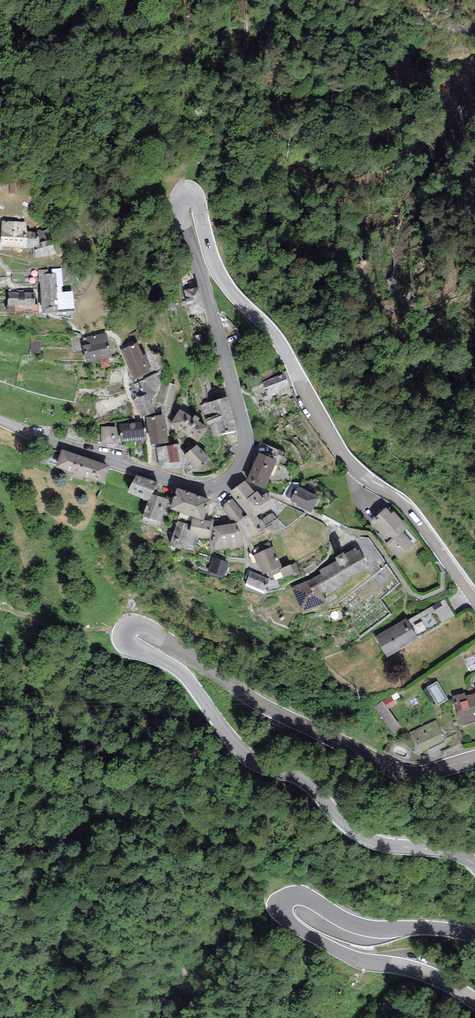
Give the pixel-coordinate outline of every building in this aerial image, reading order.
[(25,223),(1,221),(0,247),(27,248),(26,232),(25,223)] [(38,233),(26,232),(27,248),(33,248),(35,258),(55,254),(48,230),(38,233)] [(61,268),(39,270),(42,313),(74,311),(73,291),(63,292),(61,268)] [(35,292),(8,292),(8,307),(35,307),(35,292)] [(130,334),(134,343),(140,340),(137,331),(130,334)] [(112,357),(106,332),(86,337),(87,344),(82,345),(87,363),(99,360),(108,358),(112,357)] [(41,340),(32,339),(31,355),(41,355),(41,340)] [(137,342),(121,350),(134,379),(151,372),(149,369),(151,368),(145,355),(143,355),(137,342)] [(99,360),(101,369),(110,367),(108,358),(99,360)] [(156,373),(144,379),(153,391),(161,382),(156,373)] [(284,373),(262,382),(267,395),(289,387),(284,373)] [(172,407),(177,386),(163,382),(157,403),(172,407)] [(133,400),(140,418),(155,412),(147,394),(133,400)] [(227,397),(200,405),(208,425),(210,424),(233,417),(227,397)] [(179,409),(169,424),(198,442),(207,428),(198,422),(200,419),(194,415),(192,418),(179,409)] [(164,415),(146,418),(150,445),(167,443),(164,415)] [(237,430),(233,417),(210,424),(213,437),(237,430)] [(143,422),(119,425),(120,432),(122,431),(123,442),(145,440),(143,422)] [(116,427),(100,426),(100,444),(115,444),(116,427)] [(179,444),(156,448),(159,465),(182,462),(179,444)] [(183,456),(194,469),(209,457),(197,445),(183,456)] [(110,466),(62,450),(56,467),(74,473),(72,477),(83,481),(84,477),(104,483),(110,466)] [(259,452),(246,480),(264,488),(277,461),(259,452)] [(159,483),(137,475),(127,492),(148,501),(152,495),(159,483)] [(245,480),(229,491),(247,515),(248,515),(252,512),(255,517),(257,516),(275,504),(266,493),(261,496),(258,491),(255,493),(245,480)] [(290,499),(298,503),(297,505),(311,513),(319,496),(299,486),(298,488),(297,487),(296,489),(291,498),(290,499)] [(287,496),(291,498),(296,489),(292,487),(287,496)] [(211,501),(177,488),(170,508),(204,521),(211,501)] [(168,500),(152,495),(148,501),(143,517),(161,522),(168,500)] [(233,519),(237,522),(244,517),(241,513),(243,511),(234,500),(222,508),(231,520),(233,519)] [(386,507),(370,521),(389,543),(387,545),(399,559),(415,545),(403,532),(408,527),(394,511),(392,513),(386,507)] [(247,515),(244,517),(237,522),(244,540),(252,536),(265,527),(260,520),(257,516),(255,517),(252,512),(248,515),(247,515)] [(273,513),(260,520),(265,527),(279,520),(273,513)] [(192,518),(191,526),(189,533),(198,536),(209,538),(213,522),(204,520),(204,521),(192,518)] [(194,550),(198,536),(189,533),(191,526),(178,521),(170,544),(194,550)] [(237,522),(213,527),(213,538),(216,550),(231,548),(231,551),(245,546),(244,540),(237,522)] [(282,566),(273,546),(255,554),(258,562),(263,574),(269,571),(279,567),(282,566)] [(307,581),(291,587),(301,613),(328,603),(323,593),(329,590),(330,592),(344,584),(343,582),(366,567),(363,562),(366,560),(359,549),(356,550),(355,548),(345,554),(344,552),(335,557),(337,560),(319,570),(321,574),(307,581)] [(229,562),(213,557),(209,571),(224,577),(229,562)] [(296,562),(280,569),(281,571),(284,578),(300,571),(296,562)] [(279,567),(269,571),(271,576),(281,571),(280,569),(279,567)] [(269,578),(250,571),(244,585),(263,593),(269,578)] [(406,619),(375,637),(387,657),(418,640),(406,619)] [(447,700),(436,683),(428,688),(438,705),(447,700)] [(465,696),(464,693),(452,696),(460,724),(462,723),(463,726),(474,722),(474,693),(465,696)] [(392,696),(382,701),(388,709),(397,705),(392,696)] [(388,709),(382,701),(373,707),(392,733),(400,727),(388,709)] [(436,720),(409,732),(419,753),(445,740),(436,720)]
